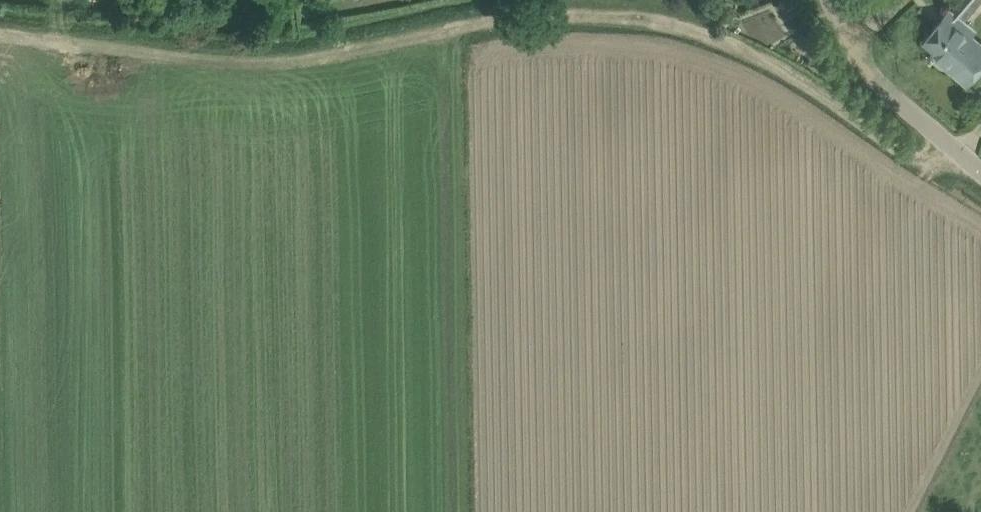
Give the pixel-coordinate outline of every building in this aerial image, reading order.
[(921,44),(930,51),(926,56),(928,58),(932,54),(933,54),(935,51),(956,69),(953,72),(966,83),(980,65),(980,42),(973,34),(977,30),(965,20),(980,2),(980,0),(963,0),(953,12),(950,9),(921,44)]
